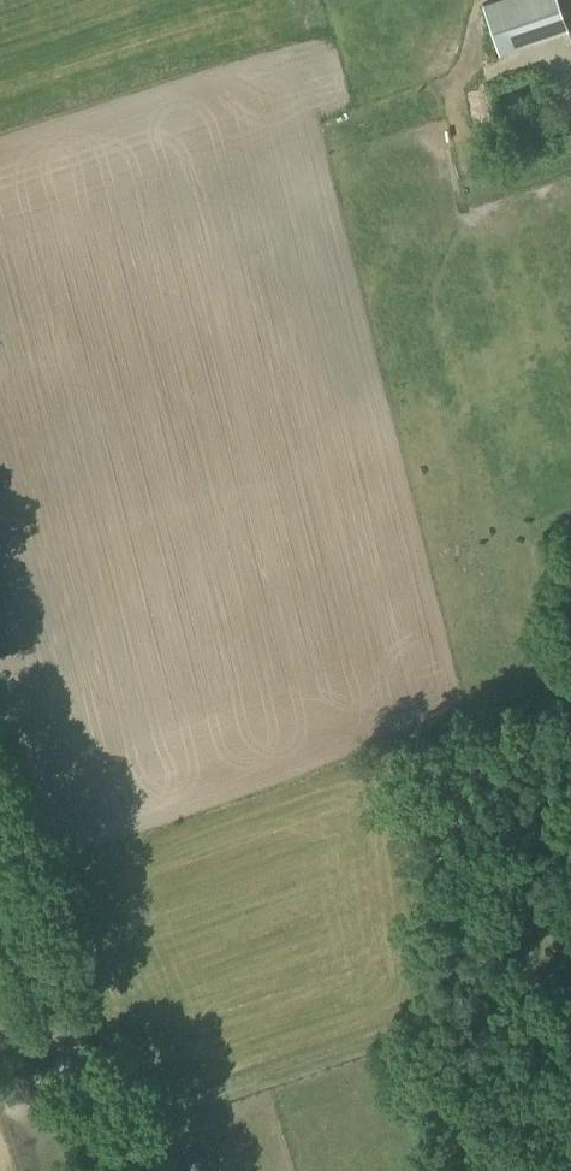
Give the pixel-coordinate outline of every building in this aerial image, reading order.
[(497,52),(499,51),(516,46),(501,0),(489,0),(483,2),(481,2),(497,52)] [(563,13),(568,29),(570,37),(570,10),(563,13)]
